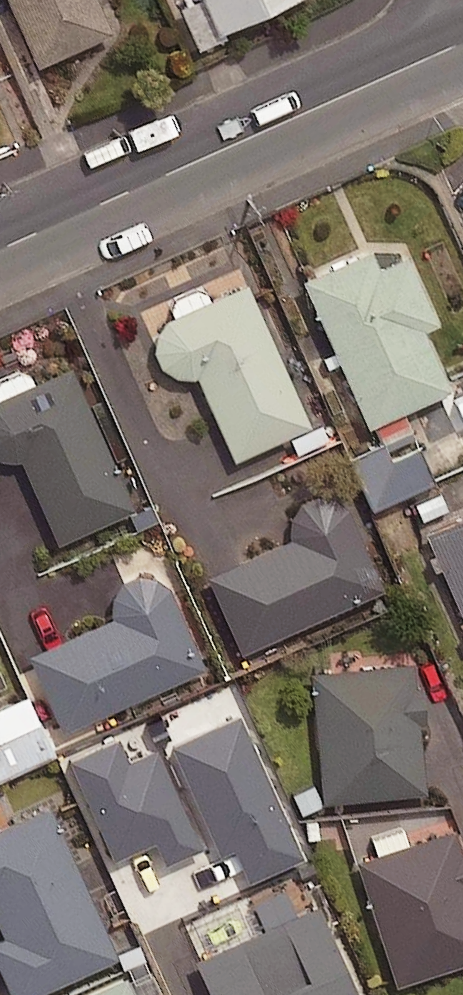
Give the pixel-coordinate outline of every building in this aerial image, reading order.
[(32,63),(108,29),(96,0),(4,0),(32,63)] [(212,31),(282,0),(198,0),(212,31)] [(366,241),(298,270),(363,419),(448,382),(420,320),(433,314),(403,245),(373,258),(366,241)] [(308,419),(245,275),(162,311),(152,326),(150,343),(157,358),(172,369),(189,369),(193,368),(230,453),(308,419)] [(67,360),(0,390),(0,453),(13,452),(16,451),(54,536),(130,502),(67,360)] [(379,433),(345,449),(368,500),(429,473),(414,439),(387,451),(379,433)] [(289,530),(202,568),(236,645),(380,582),(344,500),(329,488),(313,487),(296,496),(288,511),(287,526),(289,530)] [(423,523),(462,615),(462,506),(423,523)] [(200,661),(164,580),(152,570),(133,567),(119,575),(108,590),(107,607),(108,611),(25,648),(58,724),(200,661)] [(410,655),(305,665),(318,797),(423,787),(410,655)] [(319,905),(262,782),(139,838),(196,961),(319,905)] [(45,797),(0,817),(0,971),(11,994),(13,994),(113,951),(45,797)] [(353,853),(393,978),(462,955),(462,858),(451,822),(353,853)] [(123,969),(64,994),(135,994),(123,969)]
